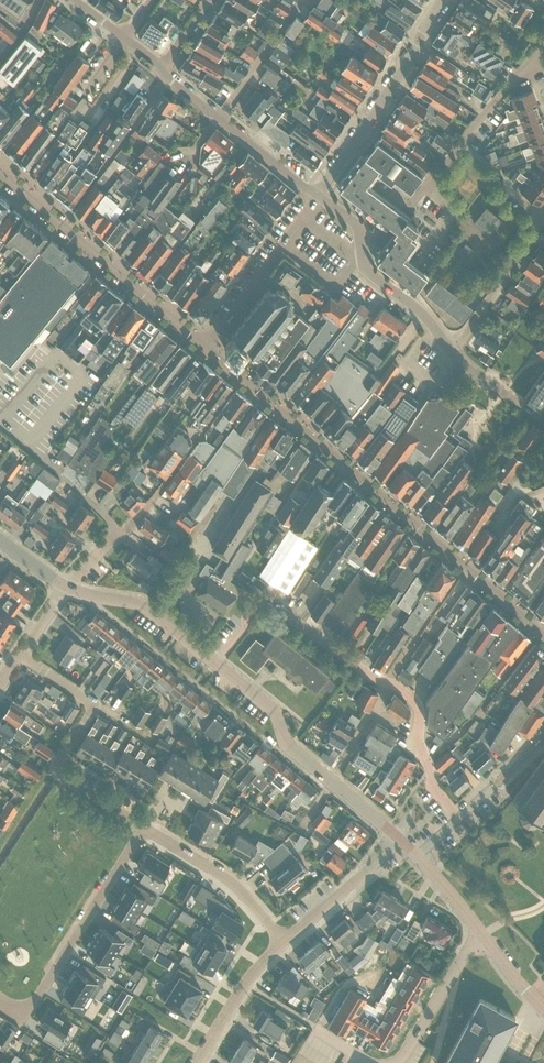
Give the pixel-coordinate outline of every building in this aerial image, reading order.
[(16,25),(19,20),(33,0),(0,0),(0,7),(7,12),(5,16),(16,25)] [(43,31),(52,12),(56,5),(49,0),(45,0),(33,24),(43,31)] [(95,5),(117,20),(124,9),(123,8),(129,0),(99,0),(95,5)] [(227,0),(226,0),(218,12),(233,21),(243,26),(250,14),(248,13),(239,8),(227,0)] [(239,8),(252,15),(256,10),(268,17),(272,11),(258,2),(255,0),(227,0),(239,8)] [(329,9),(332,4),(327,0),(320,0),(319,2),(329,9)] [(397,5),(391,1),(392,0),(391,0),(374,0),(378,3),(383,3),(388,6),(384,12),(407,28),(414,16),(397,5)] [(397,5),(415,16),(421,6),(412,0),(392,0),(391,1),(397,5)] [(476,0),(462,0),(456,8),(484,26),(495,9),(486,3),(484,6),(476,0)] [(498,5),(507,11),(514,0),(491,0),(498,5)] [(509,17),(522,26),(534,8),(525,3),(521,0),(514,0),(507,11),(498,5),(496,8),(509,17)] [(278,1),(272,11),(284,18),(290,8),(278,1)] [(316,7),(326,14),(329,9),(319,2),(316,7)] [(329,9),(326,14),(333,19),(338,12),(341,7),(333,3),(332,4),(329,9)] [(350,30),(340,23),(333,19),(326,14),(316,7),(314,6),(311,11),(310,10),(304,19),(335,41),(341,33),(346,36),(350,30)] [(447,22),(466,34),(470,27),(476,31),(479,26),(455,9),(447,22)] [(266,19),(278,26),(284,18),(272,11),(266,19)] [(397,42),(405,30),(377,11),(373,17),(384,24),(380,30),(397,42)] [(9,42),(20,28),(16,25),(5,16),(0,12),(0,36),(3,37),(9,42)] [(52,12),(43,31),(45,33),(44,34),(51,38),(54,33),(70,45),(82,28),(72,21),(71,22),(60,14),(58,16),(52,12)] [(338,12),(333,19),(340,23),(344,17),(338,12)] [(216,14),(210,24),(219,29),(227,34),(231,36),(232,37),(238,27),(216,14)] [(158,23),(150,18),(138,35),(153,45),(153,46),(158,45),(157,45),(167,30),(173,21),(164,15),(158,23)] [(304,21),(296,16),(285,32),(292,37),(304,21)] [(278,26),(266,19),(261,28),(272,35),(278,26)] [(465,34),(466,34),(447,22),(433,43),(448,54),(448,53),(453,56),(456,56),(459,50),(459,48),(454,44),(458,39),(467,44),(471,38),(465,34)] [(224,48),(232,37),(231,36),(227,34),(219,29),(210,24),(202,35),(224,48)] [(33,25),(27,34),(39,42),(44,34),(45,33),(43,31),(33,25)] [(388,56),(396,43),(370,26),(362,38),(388,56)] [(300,45),(285,34),(277,45),(292,56),(300,45)] [(35,41),(28,35),(18,48),(16,46),(0,67),(0,83),(35,41)] [(224,49),(201,36),(194,47),(217,60),(224,49)] [(534,42),(526,37),(519,48),(526,54),(534,42)] [(504,39),(494,53),(504,60),(513,45),(504,39)] [(0,83),(0,97),(42,46),(35,41),(0,83)] [(492,79),(494,76),(504,60),(494,53),(488,49),(479,43),(469,58),(478,64),(479,63),(489,70),(486,75),(492,79)] [(258,52),(247,44),(240,56),(250,63),(258,52)] [(291,56),(277,46),(268,59),(281,68),(282,69),(291,56)] [(186,59),(218,77),(221,72),(237,80),(240,74),(193,48),(186,59)] [(378,70),(386,60),(369,48),(364,54),(357,49),(354,53),(378,70)] [(449,61),(433,51),(425,63),(449,78),(453,71),(456,73),(460,67),(449,61)] [(59,103),(66,94),(89,62),(78,54),(62,76),(53,88),(55,89),(45,102),(55,110),(59,103)] [(243,76),(247,71),(249,69),(247,68),(250,64),(235,55),(232,60),(237,63),(233,70),(240,74),(243,76)] [(341,70),(368,87),(378,72),(350,55),(341,70)] [(263,64),(267,67),(277,74),(281,68),(266,58),(263,64)] [(218,77),(186,59),(178,71),(201,84),(198,88),(204,92),(205,91),(204,91),(208,86),(217,92),(224,81),(218,77)] [(425,63),(417,75),(441,90),(449,78),(425,63)] [(280,76),(277,74),(267,67),(264,73),(277,82),(280,76)] [(330,83),(358,102),(367,89),(342,73),(338,80),(334,77),(333,78),(325,72),(325,71),(318,67),(314,73),(330,83)] [(125,85),(131,89),(140,77),(134,72),(125,85)] [(273,87),(277,82),(264,73),(260,78),(273,87)] [(460,103),(457,101),(461,95),(448,87),(444,93),(417,76),(410,87),(453,115),(460,103)] [(37,86),(32,82),(21,96),(26,100),(37,86)] [(493,90),(479,82),(473,91),(487,100),(493,90)] [(320,95),(326,100),(327,99),(350,114),(358,102),(334,86),(329,93),(320,86),(315,92),(320,95)] [(242,108),(256,119),(265,107),(269,110),(278,98),(266,89),(262,95),(256,90),(242,108)] [(527,109),(536,106),(538,105),(532,90),(522,94),(527,109)] [(121,114),(131,121),(146,100),(137,93),(130,103),(127,101),(121,108),(124,110),(121,114)] [(77,101),(66,94),(59,103),(71,110),(77,101)] [(184,114),(187,109),(178,104),(178,103),(163,94),(155,106),(170,116),(175,109),(184,114)] [(427,107),(406,94),(398,106),(419,120),(424,113),(445,127),(452,117),(430,102),(427,107)] [(505,110),(507,116),(527,109),(522,94),(511,98),(515,109),(509,111),(508,109),(505,110)] [(350,115),(326,100),(320,95),(309,112),(319,119),(318,120),(327,126),(326,128),(336,135),(350,115)] [(32,108),(19,97),(17,101),(9,111),(0,122),(0,145),(1,146),(32,108)] [(0,103),(0,122),(9,111),(17,101),(14,99),(6,109),(0,103)] [(53,112),(42,102),(4,149),(17,161),(24,152),(53,112)] [(24,152),(17,161),(29,171),(55,133),(71,110),(59,103),(55,110),(53,112),(24,152)] [(312,131),(330,144),(336,136),(295,106),(292,111),(293,112),(292,113),(313,129),(312,131)] [(397,106),(390,117),(412,132),(411,133),(412,134),(418,139),(421,134),(413,129),(419,120),(397,106)] [(522,123),(540,117),(536,106),(527,109),(507,116),(509,121),(520,117),(522,123)] [(147,118),(138,131),(135,129),(131,135),(141,143),(145,137),(148,139),(154,130),(168,139),(178,123),(154,107),(147,118)] [(283,112),(277,108),(270,119),(276,123),(283,112)] [(294,118),(285,111),(281,115),(291,123),(294,118)] [(115,120),(107,114),(88,142),(96,148),(115,120)] [(131,122),(121,116),(103,142),(104,143),(112,148),(129,124),(131,122)] [(517,138),(543,128),(540,117),(522,123),(524,130),(515,133),(516,137),(517,138)] [(30,172),(38,179),(70,136),(72,132),(77,125),(68,118),(57,134),(46,150),(30,172)] [(260,129),(265,132),(273,122),(268,118),(260,129)] [(421,158),(422,157),(425,152),(414,145),(413,146),(407,142),(412,134),(411,133),(389,118),(382,130),(421,158)] [(82,140),(92,126),(82,119),(77,125),(72,132),(82,140)] [(265,132),(270,136),(278,126),(273,122),(265,132)] [(290,133),(321,156),(329,146),(297,122),(290,133)] [(270,136),(275,140),(283,129),(278,126),(270,136)] [(233,141),(216,127),(204,142),(213,148),(201,163),(212,171),(227,153),(225,151),(233,141)] [(532,145),(543,140),(543,128),(517,138),(516,137),(505,141),(507,146),(518,143),(528,139),(530,146),(532,145)] [(275,140),(280,144),(288,133),(283,129),(275,140)] [(445,139),(431,129),(428,134),(430,135),(427,140),(445,153),(451,144),(451,143),(455,138),(448,133),(445,139)] [(288,133),(280,144),(285,147),(293,137),(288,133)] [(366,185),(379,168),(383,171),(380,175),(393,184),(395,181),(410,192),(428,167),(409,153),(406,156),(400,152),(403,148),(384,134),(381,135),(365,157),(361,155),(340,183),(343,185),(340,189),(361,205),(359,208),(387,229),(400,211),(366,185)] [(73,135),(72,137),(70,136),(38,179),(48,188),(72,157),(65,152),(76,138),(73,135)] [(536,157),(543,154),(543,140),(532,145),(534,151),(525,155),(526,160),(536,157)] [(92,155),(62,199),(71,206),(112,148),(104,143),(95,157),(92,155)] [(152,165),(160,154),(147,144),(139,155),(141,156),(132,167),(142,174),(150,164),(152,165)] [(301,144),(293,154),(313,169),(321,158),(301,144)] [(51,189),(62,199),(92,155),(91,155),(92,153),(84,146),(51,189)] [(132,155),(125,150),(121,148),(114,158),(94,184),(75,210),(84,219),(118,176),(126,166),(124,165),(132,155)] [(497,157),(495,150),(484,154),(490,159),(497,157)] [(248,153),(239,164),(259,182),(265,174),(274,181),(267,189),(286,205),(295,192),(277,176),(268,170),(269,169),(248,153)] [(508,164),(505,154),(496,157),(499,166),(508,164)] [(540,168),(542,167),(543,166),(543,154),(536,157),(540,168)] [(171,169),(114,246),(124,255),(153,218),(152,217),(156,210),(154,208),(156,205),(158,207),(189,163),(180,157),(171,169)] [(230,163),(224,158),(211,175),(216,180),(230,163)] [(102,236),(114,246),(171,169),(161,161),(148,179),(149,181),(142,191),(138,188),(129,200),(129,201),(102,236)] [(211,172),(201,164),(197,170),(202,173),(199,178),(191,177),(189,191),(197,192),(198,181),(202,184),(207,178),(207,177),(211,172)] [(245,185),(251,177),(238,167),(226,184),(236,192),(243,183),(245,185)] [(541,172),(539,171),(532,181),(543,189),(543,174),(541,172)] [(543,201),(543,189),(532,181),(520,172),(516,178),(522,182),(523,180),(528,183),(522,193),(540,206),(543,201)] [(94,228),(111,210),(118,201),(109,194),(110,192),(111,193),(123,178),(119,174),(118,176),(84,219),(94,228)] [(276,218),(285,205),(266,191),(261,197),(253,191),(249,197),(276,218)] [(196,249),(195,248),(196,247),(209,229),(214,223),(222,229),(225,224),(218,218),(230,203),(218,194),(203,213),(205,214),(153,280),(164,289),(192,252),(195,254),(200,248),(198,246),(196,249)] [(0,197),(0,216),(9,204),(0,197)] [(239,210),(245,216),(265,233),(273,222),(247,201),(239,210)] [(111,210),(94,228),(102,235),(123,207),(119,205),(115,209),(116,210),(114,212),(111,210)] [(152,250),(178,216),(165,206),(125,256),(137,266),(150,248),(152,250)] [(489,235),(501,219),(486,207),(474,222),(489,235)] [(13,208),(0,225),(0,245),(22,215),(13,208)] [(35,226),(23,216),(0,247),(0,250),(6,255),(13,246),(11,244),(12,242),(19,247),(35,226)] [(138,267),(150,277),(166,256),(167,257),(180,241),(192,226),(178,216),(152,250),(138,267)] [(265,233),(245,216),(240,224),(258,241),(265,233)] [(413,294),(427,276),(403,258),(416,241),(410,237),(418,227),(407,218),(408,217),(407,217),(394,234),(374,260),(394,275),(392,278),(413,294)] [(249,253),(258,241),(238,225),(228,236),(249,253)] [(35,226),(19,247),(25,252),(21,257),(18,254),(8,267),(16,273),(30,256),(31,256),(48,235),(39,228),(38,228),(35,226)] [(27,345),(90,270),(51,238),(6,291),(0,286),(0,357),(10,365),(27,345)] [(471,256),(475,251),(466,244),(462,249),(471,256)] [(227,258),(240,266),(248,255),(236,245),(227,258)] [(533,263),(543,271),(543,251),(540,248),(532,258),(535,260),(533,263)] [(177,300),(187,309),(208,277),(201,272),(203,269),(206,271),(212,263),(219,253),(214,250),(177,300)] [(166,291),(175,299),(201,264),(191,257),(166,291)] [(218,265),(233,275),(233,276),(240,266),(227,258),(224,262),(222,260),(218,265)] [(530,261),(523,271),(527,274),(522,281),(520,279),(515,285),(529,295),(533,289),(535,290),(540,283),(538,281),(543,272),(543,271),(533,263),(530,261)] [(322,306),(329,295),(319,287),(309,280),(304,288),(295,282),(300,274),(286,264),(276,278),(312,304),(314,301),(322,306)] [(233,275),(218,265),(215,269),(211,275),(214,277),(189,311),(201,321),(226,286),(225,285),(233,275)] [(89,307),(107,284),(96,275),(70,307),(73,310),(76,307),(84,313),(89,306),(89,307)] [(426,293),(461,321),(472,307),(436,279),(426,293)] [(97,332),(110,315),(124,298),(108,285),(91,308),(85,313),(81,319),(60,348),(79,362),(86,353),(87,351),(100,334),(97,332)] [(518,302),(516,305),(513,309),(523,316),(528,308),(524,305),(530,298),(511,285),(506,293),(518,302)] [(267,377),(311,322),(310,321),(309,322),(298,314),(294,320),(291,317),(294,313),(293,298),(280,288),(268,290),(265,291),(231,333),(233,335),(232,335),(233,336),(224,348),(237,358),(246,347),(260,357),(260,356),(263,359),(256,367),(260,370),(260,371),(267,377)] [(328,320),(276,384),(291,397),(324,359),(330,364),(367,315),(352,303),(353,303),(342,294),(337,300),(330,295),(318,312),(328,320)] [(107,328),(115,334),(133,305),(127,300),(107,328)] [(312,321),(322,306),(316,302),(306,317),(312,321)] [(110,362),(144,314),(133,305),(115,334),(109,341),(100,334),(87,351),(86,353),(92,358),(87,364),(96,370),(105,358),(107,360),(110,362)] [(384,330),(394,315),(383,307),(372,322),(384,330)] [(267,377),(276,384),(328,320),(318,312),(311,322),(267,377)] [(394,315),(384,330),(395,338),(406,323),(394,315)] [(130,369),(126,366),(152,334),(158,325),(147,316),(140,325),(118,358),(116,357),(100,379),(104,381),(100,387),(109,393),(113,387),(116,390),(130,369)] [(166,332),(158,325),(126,366),(130,368),(134,371),(135,370),(159,340),(166,332)] [(486,332),(483,330),(476,341),(491,351),(498,341),(494,338),(498,332),(490,326),(486,332)] [(166,332),(135,370),(146,379),(160,363),(159,362),(177,340),(166,332)] [(370,341),(374,344),(380,336),(375,333),(370,341)] [(358,336),(350,347),(356,351),(364,340),(358,336)] [(384,339),(380,336),(374,344),(379,347),(384,339)] [(543,355),(543,337),(535,350),(543,355)] [(114,417),(115,417),(111,423),(115,426),(119,420),(120,421),(124,417),(135,425),(191,352),(179,344),(139,396),(133,392),(114,417)] [(160,394),(171,402),(202,361),(191,353),(160,394)] [(367,358),(376,364),(379,359),(371,353),(367,358)] [(324,359),(291,397),(302,407),(330,375),(324,371),(330,364),(324,359)] [(399,367),(392,362),(373,390),(381,395),(399,367)] [(201,392),(215,372),(203,363),(179,394),(184,398),(189,393),(196,398),(201,392)] [(524,398),(540,409),(543,402),(543,369),(524,398)] [(254,371),(250,375),(258,385),(263,381),(254,371)] [(215,372),(201,392),(206,395),(203,398),(201,396),(190,411),(196,416),(224,379),(215,372)] [(335,393),(337,395),(344,386),(330,375),(305,404),(303,407),(313,417),(333,396),(335,393)] [(232,386),(224,379),(196,416),(189,426),(199,427),(203,422),(205,423),(232,386)] [(379,407),(376,405),(344,446),(355,456),(391,409),(389,407),(391,404),(394,406),(395,404),(404,390),(393,382),(382,397),(385,399),(379,407)] [(323,427),(335,438),(368,397),(356,387),(323,427)] [(122,388),(119,393),(127,397),(129,391),(122,388)] [(213,421),(222,428),(245,397),(236,390),(213,421)] [(344,446),(376,405),(382,397),(373,390),(368,397),(335,438),(344,446)] [(416,403),(404,394),(396,404),(393,408),(394,409),(358,458),(370,469),(393,438),(407,418),(416,403)] [(459,409),(452,404),(439,395),(427,397),(407,429),(374,473),(388,485),(400,468),(436,421),(447,427),(448,424),(459,409)] [(333,396),(313,417),(323,425),(341,402),(333,396)] [(251,402),(245,397),(222,428),(223,429),(225,427),(229,430),(232,425),(230,423),(233,419),(236,422),(251,402)] [(267,414),(252,402),(199,474),(209,481),(212,478),(223,485),(243,456),(242,456),(250,445),(248,443),(260,425),(259,424),(267,414)] [(90,404),(80,420),(87,424),(97,408),(90,404)] [(460,440),(463,436),(458,432),(472,413),(465,407),(463,411),(459,409),(448,424),(453,428),(450,433),(460,440)] [(115,426),(110,423),(100,416),(68,464),(94,481),(112,455),(101,447),(115,426)] [(223,485),(220,489),(234,497),(255,465),(255,466),(264,452),(282,426),(269,416),(251,443),(252,444),(243,456),(223,485)] [(400,495),(445,437),(448,433),(444,430),(447,427),(436,421),(400,468),(388,485),(400,495)] [(543,431),(533,423),(529,430),(524,426),(518,434),(523,437),(516,447),(527,454),(543,431)] [(165,442),(182,454),(192,441),(188,432),(178,425),(165,442)] [(275,467),(296,437),(283,426),(256,465),(265,471),(270,464),(275,467)] [(220,432),(213,442),(217,445),(224,435),(220,432)] [(460,440),(456,445),(411,504),(420,511),(452,472),(451,471),(472,443),(463,436),(460,440)] [(456,445),(445,437),(400,495),(411,504),(433,475),(456,445)] [(278,468),(287,475),(293,479),(312,451),(298,439),(278,468)] [(216,448),(206,441),(199,442),(190,454),(205,464),(216,448)] [(182,454),(165,442),(154,457),(151,454),(136,475),(140,478),(149,465),(165,478),(182,454)] [(55,456),(56,456),(60,459),(66,463),(75,450),(69,446),(67,450),(62,446),(55,456)] [(522,461),(511,453),(495,475),(506,483),(522,461)] [(190,454),(184,463),(198,473),(204,464),(190,454)] [(303,503),(317,482),(328,465),(316,454),(290,495),(292,496),(303,503)] [(3,473),(9,477),(21,460),(14,456),(3,473)] [(462,460),(452,472),(420,511),(435,524),(474,469),(462,460)] [(184,463),(178,472),(192,481),(198,473),(184,463)] [(282,500),(274,495),(273,494),(274,492),(275,492),(287,475),(278,468),(271,479),(266,476),(262,482),(257,479),(212,550),(216,552),(215,555),(220,558),(214,569),(207,564),(203,570),(204,576),(207,578),(197,593),(226,612),(237,596),(236,595),(241,588),(229,580),(250,547),(242,542),(264,508),(273,514),(282,500)] [(118,478),(104,469),(99,475),(95,481),(109,491),(118,478)] [(192,482),(187,478),(178,472),(165,489),(174,495),(171,499),(177,503),(192,482)] [(123,485),(127,479),(123,474),(111,490),(117,495),(123,500),(119,504),(132,515),(146,501),(131,487),(128,490),(123,485)] [(223,485),(212,478),(209,481),(189,510),(200,518),(220,489),(223,485)] [(333,493),(323,509),(326,510),(321,518),(328,523),(337,510),(338,511),(355,488),(344,479),(333,493)] [(317,482),(303,503),(294,519),(293,528),(302,533),(310,529),(323,509),(333,493),(317,482)] [(468,482),(436,525),(448,536),(474,501),(468,496),(475,487),(468,482)] [(15,499),(18,501),(27,489),(24,486),(15,499)] [(50,490),(44,486),(32,502),(38,507),(50,490)] [(483,495),(453,540),(466,550),(503,494),(494,487),(487,498),(483,495)] [(31,491),(27,489),(18,501),(21,504),(31,491)] [(356,489),(353,492),(337,515),(345,521),(342,524),(346,527),(368,499),(356,489)] [(69,505),(55,496),(53,499),(67,509),(69,505)] [(303,503),(292,496),(278,518),(281,520),(289,525),(289,526),(294,519),(303,503)] [(493,574),(531,521),(528,519),(530,517),(529,517),(535,508),(521,497),(510,513),(510,525),(483,565),(493,574)] [(14,507),(3,499),(0,503),(0,514),(6,518),(14,507)] [(67,509),(53,499),(51,502),(64,512),(67,509)] [(381,510),(369,500),(348,529),(349,529),(342,539),(339,538),(314,575),(303,591),(310,596),(321,581),(327,586),(361,537),(381,510)] [(14,507),(6,518),(17,527),(25,515),(24,514),(30,507),(24,503),(19,510),(14,507)] [(74,514),(87,523),(94,514),(80,504),(74,514)] [(190,531),(200,518),(189,510),(186,514),(182,511),(175,520),(180,524),(178,526),(177,525),(171,533),(178,538),(183,532),(186,534),(188,531),(190,531)] [(358,570),(368,556),(365,555),(391,518),(381,510),(349,555),(350,556),(346,562),(358,570)] [(87,523),(74,514),(67,523),(81,533),(87,523)] [(163,530),(145,517),(137,528),(161,545),(165,539),(172,544),(177,537),(164,528),(163,530)] [(206,522),(201,518),(191,533),(196,537),(206,522)] [(494,522),(489,518),(467,551),(478,561),(495,535),(488,531),(494,522)] [(531,521),(493,574),(503,583),(543,527),(532,519),(531,521)] [(289,525),(281,520),(277,527),(272,524),(257,547),(269,555),(289,525)] [(368,556),(358,570),(345,589),(323,620),(342,634),(356,615),(353,613),(375,582),(373,581),(379,571),(377,569),(404,530),(393,520),(368,556)] [(49,532),(36,522),(34,525),(47,535),(49,532)] [(47,535),(34,525),(31,528),(45,538),(47,535)] [(528,605),(543,583),(543,526),(503,583),(528,605)] [(54,540),(68,550),(75,541),(61,531),(54,540)] [(394,580),(403,567),(419,543),(408,533),(393,556),(400,560),(388,577),(391,578),(394,580)] [(68,550),(54,540),(48,549),(61,559),(68,550)] [(394,580),(391,584),(393,585),(404,592),(430,552),(421,544),(404,568),(403,567),(402,568),(394,580)] [(173,554),(164,547),(159,553),(168,560),(173,554)] [(141,570),(146,574),(151,568),(157,573),(166,561),(155,552),(150,559),(138,549),(129,561),(134,565),(132,568),(139,573),(141,570)] [(397,603),(398,604),(408,612),(441,562),(430,552),(404,592),(397,603)] [(408,612),(402,620),(416,630),(437,599),(455,573),(441,562),(408,612)] [(243,567),(239,573),(250,580),(254,574),(243,567)] [(22,579),(10,570),(0,584),(0,595),(4,589),(11,594),(22,579)] [(314,575),(307,570),(293,593),(299,597),(303,591),(314,575)] [(268,583),(258,575),(253,582),(263,590),(268,583)] [(436,612),(448,621),(471,588),(472,588),(460,578),(436,612)] [(8,599),(2,607),(6,610),(14,615),(23,602),(23,603),(34,588),(22,579),(11,594),(18,599),(14,604),(8,599)] [(152,587),(142,579),(138,585),(147,592),(152,587)] [(393,585),(367,626),(378,634),(397,603),(404,592),(393,585)] [(474,591),(471,588),(448,621),(438,636),(440,638),(418,669),(437,682),(461,647),(457,644),(489,602),(475,590),(474,591)] [(322,622),(323,620),(336,601),(324,593),(310,614),(322,622)] [(533,611),(543,620),(543,595),(533,611)] [(362,602),(356,610),(360,613),(366,604),(362,602)] [(398,604),(392,613),(399,618),(402,620),(408,612),(398,604)] [(507,618),(505,616),(493,605),(478,625),(476,623),(466,639),(468,641),(426,700),(429,702),(427,723),(437,730),(432,737),(439,743),(444,735),(452,724),(448,721),(457,708),(476,681),(482,672),(518,627),(507,618)] [(8,636),(16,624),(2,615),(6,610),(1,607),(0,606),(0,630),(8,636)] [(90,613),(84,608),(78,615),(84,620),(90,613)] [(100,633),(109,622),(97,613),(89,623),(87,621),(81,629),(94,640),(100,633)] [(392,613),(383,627),(390,632),(399,620),(399,618),(392,613)] [(365,620),(357,615),(343,634),(351,640),(365,620)] [(412,636),(416,630),(402,620),(401,621),(401,622),(401,623),(392,636),(387,632),(379,645),(384,649),(394,655),(409,633),(412,636)] [(109,622),(100,633),(107,638),(103,644),(102,643),(96,650),(101,654),(106,647),(107,648),(109,645),(112,642),(120,631),(109,622)] [(518,627),(482,672),(488,677),(492,672),(499,678),(530,638),(518,627)] [(131,640),(120,631),(112,642),(109,645),(116,650),(112,654),(107,659),(113,663),(117,658),(122,652),(131,640)] [(240,658),(256,671),(270,655),(289,671),(287,674),(300,684),(303,681),(316,692),(322,685),(329,691),(335,684),(327,678),(329,675),(277,632),(266,646),(256,638),(240,658)] [(53,655),(66,665),(73,655),(77,658),(84,647),(66,635),(53,655)] [(425,637),(405,666),(414,672),(434,644),(425,637)] [(143,650),(131,640),(122,652),(129,658),(127,660),(125,663),(129,666),(130,665),(134,660),(143,650)] [(543,655),(543,651),(535,643),(503,683),(515,692),(543,655)] [(382,671),(394,655),(384,649),(373,665),(382,671)] [(143,650),(134,660),(130,665),(136,671),(132,676),(137,679),(142,673),(145,669),(146,669),(154,659),(143,650)] [(515,692),(509,700),(514,704),(496,733),(489,745),(493,747),(501,752),(516,729),(537,700),(541,694),(543,690),(543,655),(515,692)] [(108,661),(100,656),(91,669),(98,675),(108,661)] [(154,659),(146,669),(145,669),(142,673),(148,678),(143,684),(148,689),(153,683),(165,668),(154,659)] [(116,668),(111,665),(102,677),(106,681),(116,668)] [(165,668),(153,683),(159,687),(156,690),(159,692),(161,689),(164,692),(166,691),(177,677),(165,668)] [(397,677),(404,681),(407,683),(413,675),(403,668),(397,677)] [(341,686),(355,696),(363,685),(349,675),(341,686)] [(177,677),(166,691),(172,696),(170,699),(175,703),(178,700),(178,699),(188,686),(177,677)] [(28,678),(21,689),(49,707),(53,701),(45,696),(43,699),(39,696),(44,688),(28,678)] [(45,689),(60,701),(66,692),(51,681),(45,689)] [(479,683),(476,681),(457,708),(469,716),(484,695),(475,688),(479,683)] [(132,687),(126,683),(117,696),(123,700),(132,687)] [(97,684),(92,691),(97,695),(102,688),(97,684)] [(200,695),(188,686),(178,699),(178,700),(184,704),(181,708),(182,709),(178,713),(182,716),(186,711),(186,712),(191,706),(200,695)] [(364,686),(356,699),(355,701),(369,710),(378,693),(364,686)] [(48,708),(49,707),(21,689),(14,700),(29,710),(35,702),(38,703),(35,707),(44,713),(44,714),(54,721),(58,714),(48,708)] [(409,708),(394,694),(386,707),(403,718),(409,708)] [(200,695),(191,706),(198,712),(190,721),(199,727),(201,725),(205,720),(201,717),(202,716),(211,705),(200,695)] [(537,700),(516,729),(529,738),(543,716),(543,706),(541,703),(537,700)] [(80,708),(69,702),(61,715),(72,722),(80,708)] [(11,704),(3,716),(17,726),(18,726),(22,720),(39,732),(43,725),(11,704)] [(151,712),(140,705),(130,720),(141,727),(151,712)] [(215,707),(205,720),(201,725),(213,735),(217,730),(218,730),(219,729),(222,732),(231,721),(215,707)] [(109,720),(99,714),(95,720),(105,726),(109,720)] [(167,718),(160,714),(151,729),(158,733),(167,718)] [(332,729),(348,738),(355,727),(360,719),(352,714),(347,722),(339,717),(332,729)] [(18,726),(17,726),(16,727),(2,718),(0,721),(0,734),(9,740),(12,734),(25,743),(31,735),(18,726)] [(231,721),(222,732),(223,733),(222,734),(217,740),(220,742),(219,743),(229,751),(231,748),(232,749),(245,732),(231,721)] [(330,750),(327,754),(335,759),(347,740),(331,730),(316,721),(313,727),(324,734),(325,732),(328,734),(324,740),(330,744),(329,746),(331,747),(330,750)] [(117,727),(111,722),(104,732),(111,736),(117,727)] [(370,733),(377,737),(383,727),(377,722),(370,733)] [(87,760),(98,740),(90,735),(91,733),(94,734),(97,729),(92,726),(76,753),(87,760)] [(384,741),(390,731),(383,727),(377,737),(384,741)] [(479,738),(484,742),(489,745),(496,733),(486,727),(479,738)] [(127,731),(122,728),(117,736),(122,739),(127,731)] [(391,744),(394,746),(396,743),(393,741),(397,735),(390,731),(384,741),(390,745),(391,744)] [(98,767),(110,747),(101,742),(102,740),(105,741),(108,735),(103,732),(98,740),(87,760),(98,767)] [(259,743),(245,732),(232,749),(235,751),(238,748),(248,756),(259,743)] [(195,742),(182,733),(177,741),(190,750),(195,742)] [(366,743),(385,754),(388,749),(390,745),(384,741),(377,737),(370,733),(365,742),(366,743)] [(171,745),(160,738),(155,744),(167,752),(171,745)] [(110,774),(121,754),(112,749),(114,747),(116,748),(120,742),(115,739),(110,747),(98,767),(110,774)] [(54,750),(39,741),(33,750),(48,760),(54,750)] [(113,769),(124,776),(136,757),(127,751),(128,749),(130,751),(134,745),(129,742),(121,754),(113,769)] [(487,751),(493,747),(489,745),(484,742),(482,745),(475,752),(470,747),(463,753),(466,756),(480,771),(494,759),(487,751)] [(386,756),(385,754),(366,743),(362,751),(360,750),(352,762),(369,773),(377,761),(381,764),(386,756)] [(391,744),(390,745),(388,749),(398,756),(393,763),(409,773),(416,763),(400,753),(402,751),(394,746),(391,744)] [(256,773),(272,754),(261,745),(249,760),(255,765),(252,769),(251,768),(242,780),(248,785),(257,773),(256,773)] [(466,756),(463,753),(456,745),(450,750),(460,761),(466,756)] [(135,783),(147,764),(138,758),(139,756),(142,758),(145,752),(140,749),(136,757),(124,776),(135,783)] [(173,752),(159,774),(205,802),(207,799),(213,802),(229,776),(223,772),(219,780),(173,752)] [(459,759),(452,753),(444,761),(450,768),(459,759)] [(272,754),(256,773),(257,773),(265,780),(261,785),(264,787),(271,779),(284,763),(272,754)] [(0,755),(0,762),(5,766),(9,761),(0,755)] [(150,765),(151,763),(153,765),(157,759),(152,756),(147,764),(135,783),(146,790),(158,771),(150,765)] [(42,771),(23,758),(16,769),(36,781),(42,771)] [(513,799),(522,807),(520,813),(522,819),(527,823),(533,823),(539,819),(543,823),(543,758),(513,799)] [(390,768),(387,773),(403,783),(409,773),(393,763),(387,759),(384,764),(390,768)] [(449,783),(457,792),(469,781),(459,769),(462,766),(458,762),(451,768),(456,773),(458,775),(449,783)] [(294,772),(284,763),(271,779),(278,784),(270,794),(268,793),(262,800),(268,805),(286,782),(294,772)] [(387,773),(381,769),(378,773),(385,777),(381,783),(378,788),(377,787),(372,795),(381,801),(386,794),(385,794),(389,788),(396,793),(403,783),(387,773)] [(294,772),(286,782),(293,787),(285,797),(290,801),(306,781),(294,772)] [(358,778),(354,783),(361,788),(364,783),(358,778)] [(301,800),(306,804),(309,800),(317,790),(307,781),(291,801),(296,806),(301,800)] [(29,792),(15,783),(11,789),(25,798),(29,792)] [(10,821),(19,807),(9,800),(0,814),(0,815),(3,817),(10,821)] [(229,810),(236,813),(239,807),(232,804),(229,810)] [(268,805),(264,810),(272,814),(275,810),(268,805)] [(188,833),(211,845),(224,821),(228,823),(231,816),(211,806),(208,812),(201,808),(188,833)] [(295,814),(284,809),(281,815),(292,821),(295,814)] [(318,828),(326,818),(320,813),(312,823),(318,828)] [(4,829),(6,830),(11,822),(10,821),(3,817),(0,822),(0,835),(4,829)] [(341,837),(351,844),(356,838),(361,842),(369,831),(355,820),(341,837)] [(328,837),(315,828),(310,834),(323,844),(328,837)] [(257,863),(263,858),(266,855),(265,855),(274,848),(260,840),(258,845),(238,834),(230,848),(249,859),(250,859),(257,863)] [(309,838),(300,834),(293,846),(302,851),(309,838)] [(296,858),(287,847),(282,841),(274,848),(265,855),(266,855),(263,858),(277,874),(271,880),(282,892),(307,870),(297,858),(296,858)] [(325,864),(326,862),(337,871),(346,860),(340,855),(343,851),(332,842),(319,859),(325,864)] [(148,851),(137,868),(145,872),(140,881),(160,893),(165,884),(161,881),(170,865),(148,851)] [(192,880),(182,897),(187,900),(197,883),(192,880)] [(162,896),(140,882),(136,889),(131,886),(124,898),(147,912),(154,900),(158,902),(162,896)] [(202,885),(193,898),(219,914),(213,923),(212,925),(224,933),(226,931),(235,937),(243,923),(234,917),(236,914),(224,901),(224,902),(214,896),(215,893),(202,885)] [(374,905),(366,912),(356,920),(364,930),(374,922),(386,912),(395,898),(383,891),(374,905)] [(147,912),(124,898),(117,910),(121,913),(117,919),(139,933),(143,926),(140,924),(147,912)] [(395,898),(386,912),(374,922),(377,926),(391,915),(398,919),(407,905),(395,898)] [(296,905),(280,918),(292,932),(308,919),(296,905)] [(182,909),(177,917),(190,925),(195,918),(182,909)] [(452,929),(428,915),(422,924),(415,920),(406,935),(413,940),(421,927),(428,931),(424,936),(442,947),(442,946),(445,945),(447,942),(446,939),(452,929)] [(333,934),(329,937),(339,950),(343,946),(356,935),(351,930),(353,929),(345,919),(331,931),(333,934)] [(203,936),(196,946),(220,961),(227,950),(218,945),(223,937),(203,924),(198,933),(203,936)] [(403,930),(397,926),(390,938),(397,942),(403,930)] [(101,927),(94,939),(117,954),(124,942),(130,945),(134,938),(118,928),(114,935),(101,927)] [(379,942),(367,935),(363,942),(354,947),(353,949),(358,953),(358,954),(368,961),(379,942)] [(94,939),(86,951),(99,959),(95,966),(110,976),(115,969),(110,966),(117,954),(94,939)] [(320,940),(309,949),(319,961),(330,952),(320,940)] [(185,954),(180,962),(184,965),(196,972),(201,965),(212,972),(220,961),(196,946),(189,957),(185,954)] [(308,970),(319,961),(309,949),(298,958),(308,970)] [(161,964),(165,957),(158,952),(153,959),(161,964)] [(350,964),(341,954),(335,960),(344,970),(350,964)] [(386,1048),(429,975),(407,962),(397,978),(393,976),(375,1006),(365,1000),(366,998),(350,988),(329,1024),(345,1033),(350,1026),(371,1038),(370,1039),(386,1048)] [(330,965),(325,968),(332,976),(336,973),(330,965)] [(110,981),(88,967),(84,974),(80,971),(73,983),(95,997),(102,985),(106,988),(110,981)] [(332,976),(325,968),(321,972),(328,980),(332,976)] [(285,972),(277,984),(292,993),(301,999),(308,987),(307,986),(302,983),(299,981),(285,972)] [(175,973),(172,979),(177,982),(173,989),(194,1002),(202,990),(175,973)] [(95,997),(73,983),(66,995),(70,998),(66,1004),(88,1018),(99,1000),(95,997)] [(133,991),(138,995),(143,987),(138,984),(133,991)] [(163,992),(160,998),(186,1014),(194,1002),(173,989),(169,995),(163,992)] [(123,990),(120,995),(125,999),(128,1001),(132,995),(129,993),(123,990)] [(324,1003),(315,997),(311,1003),(315,1006),(309,1017),(315,1020),(324,1003)] [(515,1018),(480,999),(445,1062),(509,1062),(501,1058),(499,1062),(492,1060),(515,1018)] [(471,1014),(476,1005),(468,1001),(464,1010),(471,1014)] [(50,1009),(41,1024),(51,1030),(45,1039),(60,1049),(65,1041),(61,1039),(71,1023),(50,1009)] [(264,1030),(279,1039),(287,1025),(262,1009),(253,1023),(264,1030)] [(130,1023),(122,1019),(119,1024),(127,1029),(130,1023)] [(0,1043),(5,1046),(16,1030),(9,1025),(0,1039),(0,1044),(0,1043)] [(142,1038),(156,1046),(163,1034),(150,1026),(145,1033),(140,1030),(137,1035),(142,1038)] [(112,1036),(120,1040),(123,1036),(115,1031),(112,1036)] [(120,1040),(112,1036),(109,1040),(117,1045),(120,1040)] [(19,1041),(13,1037),(6,1048),(12,1052),(19,1041)] [(135,1050),(148,1058),(156,1046),(142,1038),(135,1050)] [(236,1050),(249,1059),(257,1046),(244,1038),(236,1050)] [(296,1049),(281,1040),(276,1048),(291,1057),(296,1049)] [(90,1044),(85,1054),(90,1057),(96,1048),(90,1044)] [(130,1062),(145,1062),(148,1058),(135,1050),(128,1062),(130,1062)] [(249,1059),(236,1050),(229,1062),(257,1062),(249,1059)] [(275,1050),(270,1058),(277,1062),(287,1062),(289,1059),(275,1050)] [(20,1058),(16,1055),(10,1062),(17,1062),(20,1058)] [(99,1055),(97,1059),(102,1062),(105,1062),(107,1060),(99,1055)]
